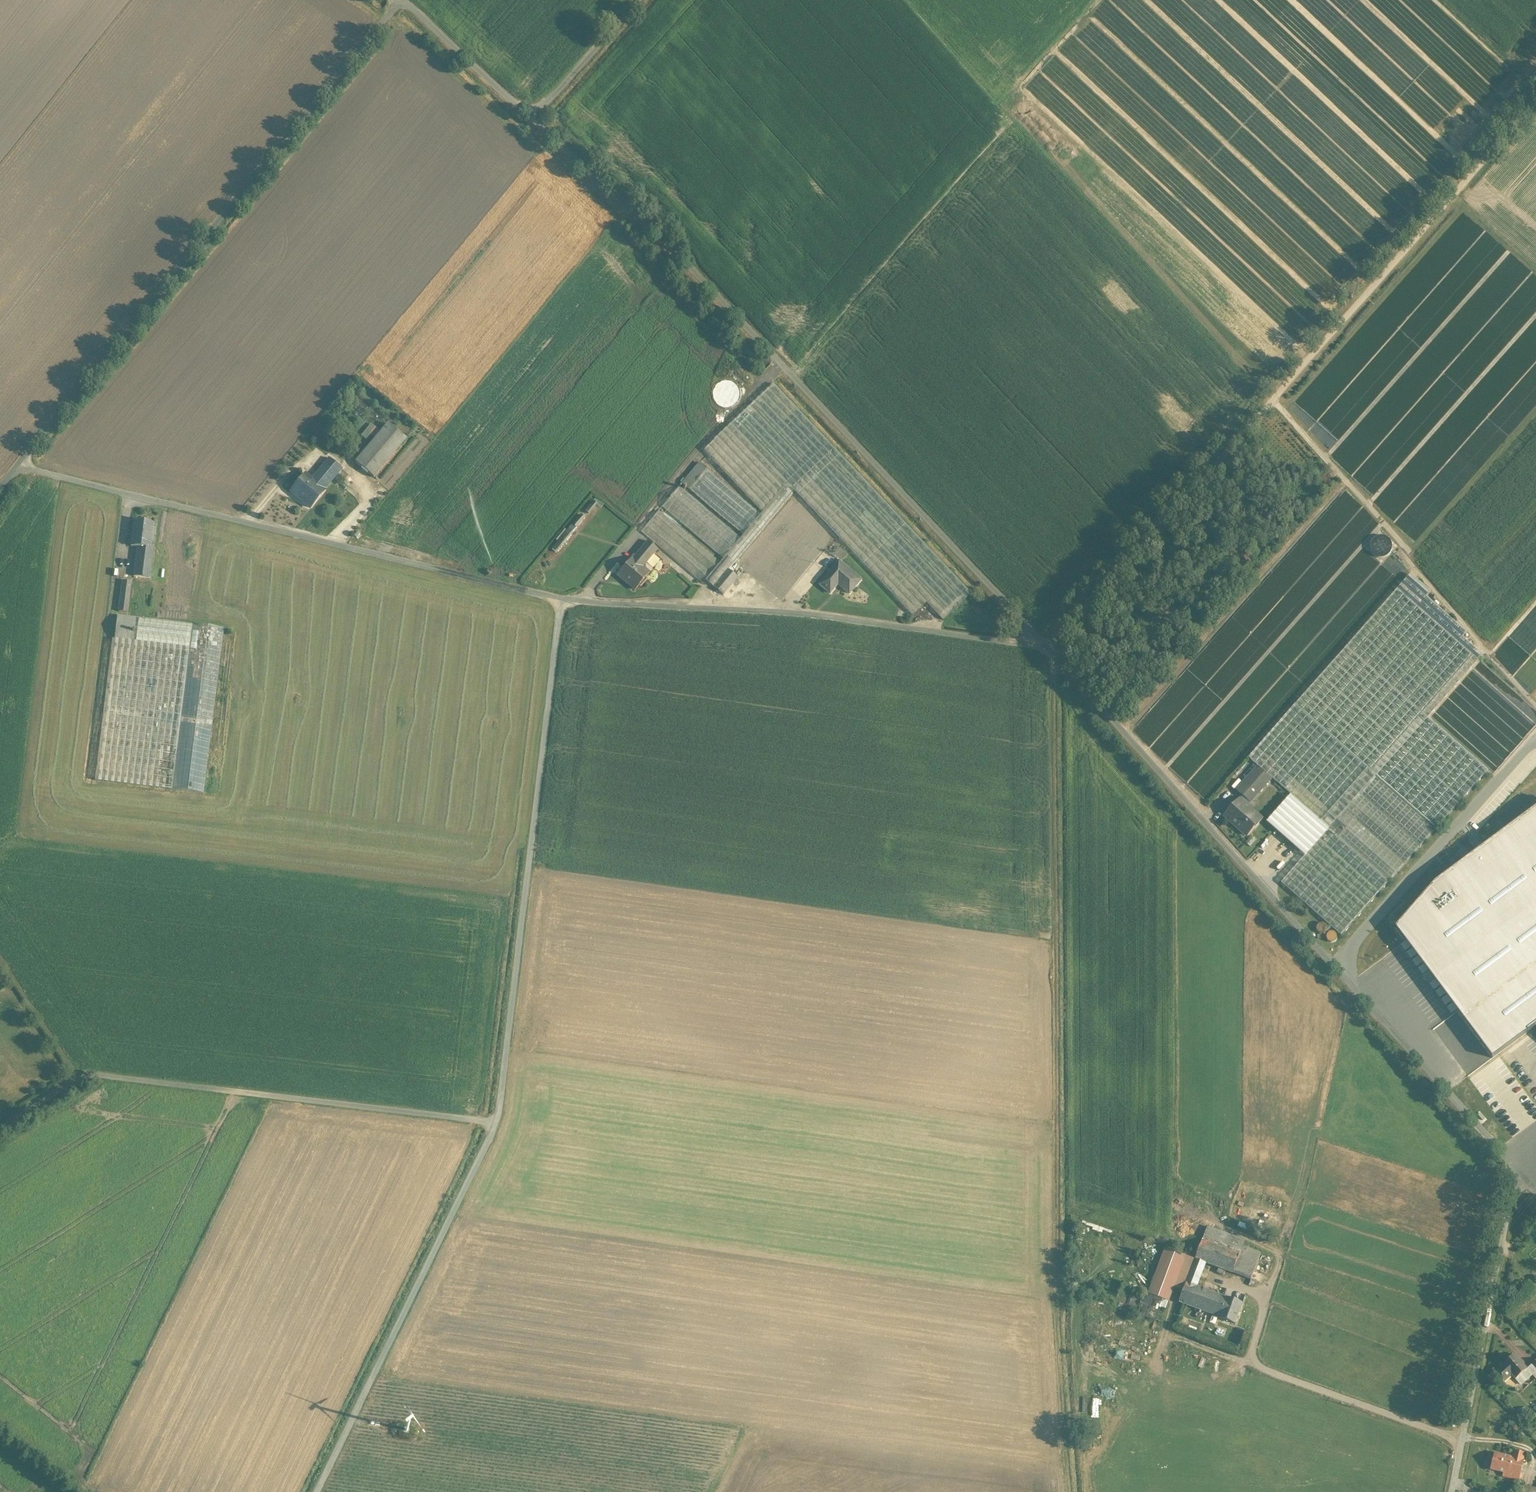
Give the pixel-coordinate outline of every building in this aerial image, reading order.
[(972,594),(774,384),(732,424),(788,483),(795,490),(913,616),(927,603),(944,620),(972,594)] [(388,424),(356,462),(374,478),(406,439),(388,424)] [(788,483),(732,424),(705,450),(764,512),(788,483)] [(329,458),(312,480),(324,490),(342,469),(329,458)] [(762,515),(699,462),(682,483),(744,535),(762,515)] [(312,480),(305,474),(290,491),(311,508),(325,491),(324,490),(312,480)] [(742,538),(724,559),(721,563),(706,580),(714,587),(729,569),(795,490),(788,483),(764,512),(762,515),(744,535),(742,538)] [(742,538),(679,486),(662,507),(724,559),(742,538)] [(721,563),(659,510),(641,532),(703,584),(706,580),(721,563)] [(153,524),(134,521),(131,546),(137,547),(134,569),(151,571),(154,548),(149,548),(152,524),(153,524)] [(568,529),(552,546),(556,550),(572,533),(568,529)] [(1392,538),(1377,537),(1376,550),(1391,550),(1392,538)] [(647,541),(639,550),(643,553),(641,555),(648,561),(657,550),(647,541)] [(639,550),(632,559),(631,559),(617,575),(635,590),(647,576),(646,576),(652,569),(646,564),(648,561),(641,555),(643,553),(639,550)] [(839,562),(820,585),(831,594),(838,584),(850,594),(861,580),(839,562)] [(151,571),(134,569),(133,577),(150,579),(151,571)] [(729,569),(714,587),(724,595),(738,577),(729,569)] [(1410,574),(1347,646),(1295,704),(1376,775),(1375,776),(1436,829),(1488,770),(1428,718),(1483,655),(1463,637),(1467,633),(1426,596),(1430,592),(1410,574)] [(131,582),(122,581),(118,612),(127,613),(131,582)] [(139,618),(117,616),(114,640),(136,642),(139,618)] [(192,625),(139,618),(136,642),(114,640),(112,639),(95,781),(172,790),(192,625)] [(224,629),(192,625),(172,790),(204,794),(224,629)] [(1376,775),(1295,704),(1249,758),(1259,766),(1258,767),(1271,779),(1272,778),(1329,828),(1375,776),(1376,775)] [(1258,767),(1237,790),(1248,800),(1253,795),(1255,797),(1271,779),(1258,767)] [(1329,828),(1328,829),(1281,883),(1341,936),(1389,882),(1436,829),(1375,776),(1329,828)] [(1262,820),(1239,800),(1225,816),(1247,836),(1262,820)] [(1434,884),(1395,928),(1492,1059),(1535,1027),(1535,808),(1434,884)] [(1240,1254),(1243,1246),(1245,1240),(1208,1226),(1202,1240),(1240,1254)] [(1233,1273),(1240,1254),(1202,1240),(1195,1259),(1206,1263),(1233,1273)] [(1243,1246),(1240,1254),(1252,1259),(1258,1261),(1261,1252),(1243,1246)] [(1183,1291),(1195,1259),(1165,1248),(1148,1293),(1169,1301),(1174,1287),(1183,1291)] [(1245,1278),(1252,1259),(1240,1254),(1233,1273),(1245,1278)] [(1220,1295),(1197,1286),(1206,1263),(1195,1259),(1183,1291),(1179,1302),(1212,1314),(1220,1295)] [(1252,1259),(1245,1278),(1251,1280),(1258,1261),(1252,1259)] [(1145,1292),(1143,1298),(1138,1315),(1160,1323),(1169,1301),(1148,1293),(1145,1292)] [(1143,1298),(1132,1295),(1128,1311),(1138,1315),(1143,1298)] [(1243,1303),(1220,1295),(1212,1314),(1219,1317),(1219,1318),(1235,1324),(1243,1303)] [(1527,1369),(1515,1355),(1503,1365),(1516,1380),(1527,1369)] [(1532,1364),(1527,1369),(1535,1379),(1535,1368),(1532,1364)] [(1525,1410),(1519,1413),(1522,1421),(1528,1418),(1525,1410)] [(1514,1451),(1512,1458),(1495,1454),(1492,1469),(1508,1473),(1507,1477),(1519,1480),(1525,1454),(1514,1451)]
